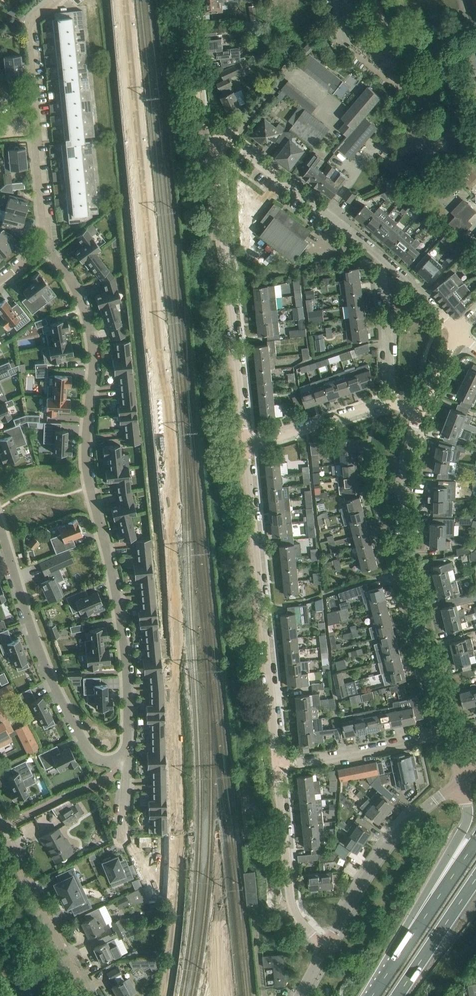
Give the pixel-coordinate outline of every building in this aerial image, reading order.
[(205,3),(206,13),(216,12),(223,11),(222,5),(228,4),(229,8),(237,7),(237,3),(237,0),(232,0),(205,3)] [(249,16),(249,20),(257,19),(256,7),(252,7),(253,15),(249,16)] [(82,10),(54,13),(55,19),(53,19),(54,26),(83,23),(82,10)] [(18,29),(10,19),(5,23),(13,33),(18,29)] [(85,35),(83,23),(54,26),(55,38),(85,35)] [(207,40),(206,40),(207,49),(207,51),(206,52),(206,54),(208,55),(208,57),(217,56),(218,59),(221,59),(221,62),(223,61),(224,67),(233,64),(241,62),(241,61),(245,59),(244,57),(241,58),(240,47),(223,49),(222,38),(217,38),(216,32),(206,33),(207,40)] [(86,48),(85,35),(55,38),(56,51),(86,48)] [(87,61),(86,48),(56,51),(57,64),(87,61)] [(299,66),(333,94),(333,93),(334,94),(335,92),(342,97),(349,87),(343,82),(343,81),(309,53),(299,66)] [(11,56),(3,57),(4,67),(5,77),(12,77),(12,78),(13,78),(15,78),(16,77),(16,76),(23,75),(21,55),(11,56)] [(87,61),(57,64),(58,76),(88,73),(87,61)] [(240,63),(220,72),(224,80),(226,79),(229,78),(244,71),(240,63)] [(90,86),(88,73),(58,76),(60,89),(90,86)] [(224,80),(217,84),(220,90),(221,90),(224,96),(222,97),(229,112),(238,107),(241,106),(234,92),(231,85),(233,84),(229,78),(226,79),(224,80)] [(289,80),(281,90),(282,90),(287,94),(305,108),(306,109),(312,113),(319,104),(289,80)] [(91,98),(90,86),(60,89),(61,101),(91,98)] [(346,122),(339,130),(348,137),(365,117),(381,98),(368,86),(341,118),(346,122)] [(282,90),(276,98),(281,102),(287,94),(282,90)] [(92,111),(91,98),(61,101),(62,114),(92,111)] [(300,105),(289,120),(293,123),(306,109),(305,108),(304,109),(300,105)] [(93,123),(92,111),(62,114),(63,126),(93,123)] [(366,117),(344,143),(353,151),(365,137),(368,140),(370,137),(378,128),(371,122),(366,117)] [(258,128),(252,136),(262,144),(265,139),(268,141),(270,138),(275,142),(276,140),(283,131),(285,129),(278,124),(276,127),(265,119),(258,128)] [(95,136),(93,123),(63,126),(65,139),(66,139),(84,137),(95,136)] [(284,149),(278,157),(290,167),(303,150),(290,141),(286,138),(285,139),(281,144),(285,147),(284,149)] [(91,141),(84,141),(61,144),(62,157),(92,154),(91,141)] [(10,173),(10,170),(17,169),(27,168),(25,148),(19,149),(18,147),(17,146),(15,146),(14,147),(14,149),(8,150),(8,155),(3,156),(5,173),(10,173)] [(329,176),(329,177),(336,168),(329,163),(325,169),(325,170),(323,172),(318,168),(324,160),(315,153),(313,156),(307,164),(310,167),(303,176),(318,188),(325,179),(326,180),(329,176)] [(94,166),(92,154),(62,157),(64,169),(94,166)] [(64,169),(65,182),(95,179),(94,166),(64,169)] [(329,176),(326,180),(325,179),(318,188),(332,198),(348,177),(346,176),(342,173),(336,168),(329,177),(329,176)] [(96,191),(95,179),(65,182),(66,194),(96,191)] [(0,189),(1,191),(13,192),(12,189),(12,183),(6,184),(0,189)] [(386,200),(396,189),(395,188),(380,195),(386,200)] [(355,195),(350,190),(344,198),(350,202),(355,195)] [(96,191),(66,194),(67,207),(97,204),(96,191)] [(5,210),(25,216),(28,204),(27,204),(28,200),(18,197),(9,195),(5,210)] [(385,209),(389,204),(385,200),(380,205),(385,209)] [(408,211),(413,206),(413,205),(407,200),(404,203),(407,206),(404,208),(408,211)] [(447,224),(460,237),(465,232),(466,233),(467,232),(468,232),(468,231),(469,230),(469,229),(468,229),(473,224),(468,220),(475,212),(475,211),(468,203),(455,216),(447,224)] [(97,204),(67,207),(69,223),(84,222),(92,217),(92,214),(97,213),(98,213),(98,209),(97,204)] [(275,204),(261,222),(267,227),(261,235),(295,261),(309,242),(305,239),(311,231),(275,204)] [(355,216),(364,224),(374,213),(365,205),(355,216)] [(413,206),(408,211),(414,217),(419,211),(413,206)] [(374,213),(364,224),(373,232),(383,221),(387,217),(389,215),(380,207),(374,213)] [(25,216),(5,210),(1,226),(10,228),(20,231),(21,227),(22,227),(25,216)] [(383,240),(398,222),(389,215),(383,221),(373,232),(383,240)] [(425,216),(421,221),(427,225),(430,221),(425,216)] [(427,225),(423,229),(429,234),(430,232),(436,238),(442,231),(430,221),(427,225)] [(397,224),(383,240),(392,248),(406,232),(405,232),(397,224)] [(1,232),(0,232),(0,256),(2,258),(11,250),(10,249),(13,246),(8,240),(13,235),(3,229),(1,232)] [(86,229),(75,237),(82,246),(74,252),(82,262),(95,252),(101,248),(86,229)] [(406,232),(392,248),(401,255),(415,240),(406,232)] [(415,240),(401,255),(410,264),(420,252),(416,249),(421,243),(416,238),(415,240)] [(454,252),(446,259),(451,264),(459,256),(467,249),(457,241),(451,249),(454,252)] [(475,256),(467,249),(459,256),(468,264),(475,256)] [(113,276),(95,252),(82,262),(88,269),(91,267),(102,282),(113,276)] [(428,252),(416,266),(420,269),(418,271),(428,280),(442,264),(428,252)] [(360,280),(359,268),(344,270),(345,282),(360,280)] [(49,286),(39,272),(31,279),(34,282),(23,291),(27,296),(21,301),(32,314),(48,301),(41,292),(49,286)] [(453,291),(465,283),(456,272),(433,292),(441,301),(453,291)] [(121,300),(113,276),(102,282),(105,292),(95,295),(98,307),(99,307),(115,302),(121,300)] [(362,292),(360,280),(345,282),(347,294),(362,292)] [(453,291),(441,301),(454,317),(459,313),(459,314),(461,314),(466,310),(466,309),(465,308),(475,299),(475,297),(465,283),(453,291)] [(268,286),(254,287),(256,299),(276,297),(275,285),(268,286)] [(315,297),(314,290),(306,291),(307,298),(315,297)] [(364,304),(362,292),(347,294),(349,306),(364,304)] [(277,309),(276,297),(256,299),(257,311),(277,309)] [(30,319),(20,306),(14,310),(5,299),(0,303),(0,312),(3,316),(0,318),(0,320),(6,329),(12,324),(16,330),(30,319)] [(125,335),(115,302),(99,307),(102,316),(105,315),(113,339),(125,335)] [(349,306),(344,306),(345,318),(350,318),(365,316),(364,304),(349,306)] [(304,319),(303,307),(296,308),(298,320),(304,319)] [(277,309),(257,311),(258,324),(272,322),(279,322),(277,309)] [(314,310),(308,311),(309,323),(324,321),(323,309),(314,310)] [(365,316),(350,318),(352,330),(367,328),(365,316)] [(45,317),(34,321),(36,328),(48,324),(45,317)] [(46,334),(48,346),(66,343),(64,330),(69,330),(67,320),(50,323),(52,333),(46,334)] [(258,324),(259,336),(273,334),(280,333),(279,322),(272,322),(258,324)] [(369,340),(367,328),(352,330),(354,342),(369,340)] [(306,329),(290,330),(290,337),(306,336),(306,329)] [(324,338),(315,340),(317,351),(325,350),(324,338)] [(261,346),(254,346),(256,358),(274,356),(276,356),(275,340),(270,340),(267,340),(268,345),(261,346)] [(131,365),(129,341),(115,342),(115,343),(114,343),(114,349),(116,349),(117,358),(112,358),(113,367),(131,365)] [(66,343),(48,346),(51,363),(61,361),(60,356),(73,354),(71,342),(66,343)] [(358,346),(355,347),(355,349),(357,355),(370,350),(369,343),(368,343),(358,346)] [(256,358),(257,370),(271,369),(275,368),(274,356),(256,358)] [(0,365),(0,372),(7,369),(11,367),(9,363),(8,361),(0,365)] [(11,367),(7,369),(10,376),(19,372),(18,364),(15,366),(11,367)] [(375,384),(368,364),(357,368),(357,369),(359,373),(363,388),(375,384)] [(463,382),(475,388),(475,365),(474,364),(471,369),(470,369),(463,382)] [(134,389),(131,365),(113,367),(114,375),(119,375),(120,390),(134,389)] [(0,372),(0,380),(10,376),(7,369),(0,372)] [(257,370),(258,382),(272,381),(271,369),(257,370)] [(363,388),(359,373),(357,369),(345,372),(347,377),(352,391),(363,388)] [(333,374),(340,395),(352,391),(347,377),(342,379),(340,372),(333,374)] [(340,395),(333,374),(322,378),(329,399),(330,399),(330,400),(332,401),(335,400),(336,398),(336,397),(340,395)] [(48,385),(47,397),(65,398),(66,386),(71,386),(71,376),(54,375),(54,385),(48,385)] [(322,378),(311,382),(311,384),(313,389),(318,403),(329,399),(322,378)] [(258,382),(259,394),(273,393),(272,381),(258,382)] [(457,395),(463,398),(466,399),(470,401),(473,403),(474,403),(475,399),(475,388),(463,382),(457,395)] [(136,412),(134,389),(120,390),(122,405),(117,405),(118,414),(136,412)] [(306,407),(318,403),(313,389),(301,393),(306,407)] [(259,394),(260,406),(274,405),(273,393),(259,394)] [(65,398),(47,397),(46,414),(56,415),(56,410),(69,411),(70,399),(65,398)] [(0,417),(2,421),(12,417),(8,408),(15,405),(12,398),(6,401),(5,401),(0,403),(0,417)] [(463,398),(460,404),(470,408),(473,403),(470,401),(466,399),(463,398)] [(300,401),(294,403),(296,408),(297,410),(303,408),(300,401)] [(274,405),(260,406),(262,418),(276,417),(275,411),(275,407),(274,405)] [(446,421),(473,431),(475,432),(475,426),(470,423),(473,416),(466,414),(461,412),(456,410),(451,408),(446,421)] [(136,412),(118,414),(119,423),(124,422),(125,437),(139,435),(136,412)] [(26,415),(13,419),(15,426),(20,424),(27,421),(26,415)] [(446,421),(442,433),(445,434),(451,437),(457,439),(458,436),(459,436),(469,440),(473,431),(446,421)] [(71,454),(72,444),(67,444),(67,430),(61,430),(61,423),(44,422),(44,427),(43,443),(55,443),(54,454),(71,454)] [(3,463),(19,457),(16,447),(27,443),(20,424),(15,426),(3,430),(6,437),(0,439),(0,440),(4,452),(0,453),(0,454),(3,463)] [(139,435),(125,437),(126,444),(141,443),(141,435),(139,435)] [(333,441),(334,450),(335,453),(355,451),(354,438),(336,440),(333,441)] [(437,446),(435,458),(457,462),(459,463),(460,452),(466,453),(466,447),(462,446),(452,444),(440,440),(439,447),(437,446)] [(311,455),(317,454),(318,454),(319,454),(318,442),(310,442),(311,455)] [(120,445),(103,446),(104,457),(109,456),(110,468),(122,467),(120,445)] [(355,451),(335,453),(336,464),(336,465),(341,464),(356,463),(355,451)] [(435,458),(433,470),(438,471),(437,479),(454,479),(457,462),(435,458)] [(280,463),(266,464),(267,476),(281,475),(288,474),(287,462),(280,463)] [(341,464),(336,465),(337,477),(338,476),(358,475),(356,463),(341,464)] [(128,467),(122,467),(110,468),(105,469),(106,481),(116,480),(117,493),(131,490),(128,467)] [(267,476),(269,488),(283,487),(281,475),(267,476)] [(338,476),(340,494),(344,494),(357,492),(357,487),(359,486),(359,484),(360,484),(360,480),(358,480),(358,475),(338,476)] [(461,487),(473,487),(473,489),(475,489),(475,480),(473,480),(461,480),(461,487)] [(283,487),(269,488),(270,501),(290,499),(289,486),(283,487)] [(432,487),(432,499),(453,499),(453,487),(432,487)] [(131,490),(117,493),(120,505),(111,507),(114,519),(118,518),(130,515),(136,514),(131,490)] [(342,513),(342,514),(363,508),(360,496),(345,500),(347,506),(341,508),(342,513)] [(291,510),(290,499),(270,501),(271,512),(291,510)] [(432,499),(432,511),(434,511),(434,518),(453,518),(454,506),(454,499),(453,499),(432,499)] [(342,514),(345,525),(366,520),(363,508),(342,514)] [(291,510),(271,512),(272,524),(292,522),(291,510)] [(318,520),(324,518),(329,517),(327,511),(317,514),(318,520)] [(130,515),(118,518),(121,530),(117,531),(119,541),(136,537),(130,515)] [(83,535),(76,518),(68,522),(58,526),(61,534),(50,538),(56,554),(72,547),(69,541),(83,535)] [(431,523),(431,536),(446,536),(453,536),(454,537),(454,519),(453,519),(434,519),(434,523),(431,523)] [(345,525),(351,524),(354,535),(369,532),(366,520),(345,525)] [(287,522),(272,524),(273,527),(274,536),(280,536),(280,540),(294,538),(293,534),(292,522),(287,522)] [(372,543),(369,532),(354,535),(357,547),(372,543)] [(446,536),(431,536),(430,548),(451,548),(451,541),(445,541),(446,536)] [(34,537),(28,544),(33,549),(39,541),(34,537)] [(149,539),(136,540),(136,547),(150,546),(152,546),(151,538),(149,539)] [(375,555),(372,543),(357,547),(360,559),(375,555)] [(282,558),(296,556),(295,544),(281,546),(282,558)] [(152,569),(150,546),(136,547),(138,562),(133,562),(134,571),(152,569)] [(469,554),(470,553),(470,546),(457,548),(458,555),(469,553),(469,554)] [(58,554),(39,563),(44,574),(47,573),(50,579),(41,583),(49,602),(58,597),(63,595),(58,582),(64,579),(59,567),(63,566),(58,554)] [(378,567),(375,555),(360,559),(363,571),(378,567)] [(282,558),(283,570),(297,568),(296,556),(282,558)] [(333,560),(334,564),(335,569),(341,568),(339,558),(333,560)] [(456,580),(453,569),(451,561),(432,566),(434,573),(433,573),(436,585),(456,580)] [(297,568),(283,570),(284,582),(298,580),(297,568)] [(154,593),(152,569),(134,571),(135,579),(139,579),(141,594),(154,593)] [(298,580),(284,582),(285,594),(295,593),(300,593),(300,592),(298,580)] [(456,580),(436,585),(439,597),(445,596),(459,592),(456,580)] [(367,583),(356,587),(359,595),(362,594),(364,603),(365,603),(385,598),(382,586),(369,590),(367,583)] [(359,595),(356,587),(338,593),(341,601),(359,595)] [(81,590),(66,597),(72,613),(79,610),(82,617),(93,612),(93,614),(99,611),(105,609),(97,591),(84,597),(81,590)] [(459,592),(445,596),(446,601),(461,597),(459,592)] [(154,593),(141,594),(142,609),(138,610),(139,618),(156,617),(154,593)] [(446,601),(448,607),(442,608),(442,609),(439,610),(441,615),(444,615),(445,620),(459,616),(465,615),(464,609),(459,610),(458,605),(475,600),(475,594),(461,597),(446,601)] [(367,609),(372,608),(374,613),(388,610),(385,598),(365,603),(367,609)] [(302,605),(287,607),(288,614),(296,613),(297,625),(309,624),(308,605),(302,605)] [(329,625),(334,623),(343,621),(351,619),(347,607),(339,610),(327,613),(329,625)] [(369,614),(373,626),(391,621),(388,610),(374,613),(369,614)] [(288,614),(281,614),(283,627),(297,625),(296,613),(288,614)] [(448,631),(448,632),(462,628),(461,623),(467,621),(465,615),(459,616),(445,620),(446,624),(443,626),(445,631),(448,631)] [(156,617),(139,618),(140,627),(144,626),(144,633),(140,634),(141,642),(145,642),(159,640),(156,617)] [(373,626),(369,627),(372,639),(380,637),(394,633),(391,621),(373,626)] [(83,630),(82,623),(70,626),(71,633),(83,630)] [(55,625),(48,627),(51,633),(57,630),(55,625)] [(283,627),(284,639),(298,637),(297,625),(283,627)] [(84,640),(86,652),(104,650),(103,638),(107,637),(106,627),(89,629),(90,639),(84,640)] [(19,639),(12,641),(8,629),(0,631),(0,646),(3,654),(10,651),(18,671),(29,667),(19,639)] [(51,633),(53,639),(59,636),(57,630),(51,633)] [(376,650),(397,645),(394,633),(380,637),(381,642),(374,644),(376,650)] [(284,639),(285,651),(299,649),(298,637),(284,639)] [(454,655),(468,652),(468,651),(473,650),(474,650),(471,638),(451,643),(454,655)] [(159,640),(145,642),(147,657),(142,657),(143,666),(161,664),(159,640)] [(379,662),(400,657),(397,645),(376,650),(379,662)] [(357,655),(364,653),(362,648),(348,652),(349,656),(357,655)] [(307,661),(307,660),(300,661),(299,649),(285,651),(286,663),(307,661)] [(104,650),(86,652),(87,669),(98,668),(97,663),(110,662),(110,659),(113,659),(112,652),(109,652),(109,650),(104,650)] [(468,652),(454,655),(457,667),(466,664),(471,663),(469,656),(475,655),(473,650),(468,651),(468,652)] [(379,662),(382,673),(383,673),(403,668),(400,657),(379,662)] [(347,667),(345,659),(335,662),(337,669),(347,667)] [(308,672),(308,665),(307,661),(286,663),(288,674),(308,672)] [(161,664),(143,666),(144,674),(149,674),(150,689),(163,688),(161,664)] [(406,680),(403,668),(383,673),(385,685),(406,680)] [(335,686),(342,684),(345,683),(342,671),(333,673),(335,685),(335,686)] [(289,687),(310,684),(308,672),(288,674),(289,687)] [(100,677),(83,678),(84,694),(87,694),(87,703),(95,703),(96,709),(113,708),(112,698),(108,698),(107,684),(100,684),(100,677)] [(342,684),(335,686),(338,697),(345,696),(358,692),(355,681),(345,683),(342,684)] [(0,690),(0,693),(3,699),(9,695),(15,693),(11,685),(0,690)] [(37,715),(44,729),(55,723),(42,696),(36,699),(30,687),(18,693),(30,718),(37,715)] [(163,688),(150,689),(150,704),(146,704),(146,713),(164,712),(163,688)] [(472,690),(470,690),(460,693),(464,707),(475,704),(472,690)] [(373,692),(362,695),(362,697),(363,702),(374,699),(373,692)] [(297,708),(317,706),(321,706),(320,694),(296,696),(297,708)] [(418,697),(400,701),(402,711),(404,724),(416,721),(416,720),(424,718),(418,697)] [(393,702),(394,706),(389,707),(393,726),(404,724),(400,701),(393,702)] [(39,748),(27,723),(16,729),(14,730),(3,709),(0,703),(0,746),(12,740),(10,736),(18,733),(28,753),(39,748)] [(336,703),(331,704),(328,704),(330,710),(331,716),(337,715),(336,709),(337,709),(336,703)] [(298,720),(316,718),(318,718),(317,706),(297,708),(298,720)] [(389,707),(377,709),(381,729),(393,726),(389,707)] [(377,709),(365,712),(366,717),(369,731),(381,729),(377,709)] [(164,712),(146,713),(146,721),(151,721),(151,736),(164,736),(164,712)] [(357,734),(369,731),(366,717),(365,712),(353,714),(357,734)] [(357,734),(353,714),(341,716),(342,722),(345,736),(357,734)] [(316,718),(298,720),(300,732),(323,730),(323,729),(323,722),(322,717),(318,718),(316,718)] [(338,717),(331,719),(333,729),(334,729),(340,727),(338,717)] [(342,738),(340,727),(334,729),(333,729),(323,729),(323,730),(300,732),(301,744),(324,742),(324,735),(335,734),(336,739),(342,738)] [(164,736),(151,736),(151,752),(147,752),(147,760),(165,760),(164,736)] [(56,764),(59,771),(69,766),(69,767),(77,763),(69,747),(56,753),(53,747),(38,754),(45,769),(56,764)] [(407,753),(391,756),(391,759),(393,769),(394,772),(413,768),(413,764),(415,761),(414,756),(411,756),(411,755),(407,756),(407,753)] [(7,777),(8,779),(13,789),(9,792),(14,801),(29,793),(22,780),(33,775),(26,760),(10,767),(13,774),(7,777)] [(165,760),(147,760),(147,769),(152,769),(152,784),(166,784),(165,760)] [(376,762),(371,763),(373,775),(373,777),(379,775),(379,774),(376,762)] [(371,763),(364,764),(366,776),(373,775),(371,763)] [(360,777),(366,776),(364,764),(358,765),(360,777)] [(354,779),(360,777),(358,765),(351,767),(354,779)] [(347,780),(354,779),(351,767),(345,768),(347,780)] [(341,781),(347,780),(345,768),(338,769),(341,781)] [(413,768),(394,772),(397,789),(402,788),(410,786),(409,782),(410,781),(409,781),(416,779),(418,777),(417,772),(414,772),(413,768)] [(328,771),(330,780),(330,785),(337,785),(337,780),(335,770),(328,771)] [(387,774),(379,775),(381,783),(388,782),(387,774)] [(298,776),(299,789),(321,786),(320,780),(313,780),(312,775),(298,776)] [(370,799),(386,814),(386,813),(388,815),(391,813),(392,813),(393,812),(390,809),(394,804),(389,800),(387,798),(383,794),(381,793),(386,788),(385,787),(381,783),(379,775),(373,777),(374,780),(371,784),(378,790),(370,799)] [(166,784),(152,784),(152,799),(148,799),(148,808),(166,808),(166,784)] [(322,798),(315,799),(314,793),(321,793),(321,786),(299,789),(301,800),(322,798)] [(355,803),(340,792),(340,800),(351,809),(355,803)] [(322,798),(301,800),(302,812),(322,810),(323,810),(322,798)] [(366,803),(362,808),(367,813),(371,816),(378,823),(386,814),(370,799),(366,803)] [(73,804),(58,814),(65,824),(66,823),(80,815),(74,805),(73,804)] [(148,809),(145,809),(145,815),(148,815),(148,817),(153,816),(153,825),(149,825),(149,832),(167,832),(166,808),(148,808),(148,809)] [(302,812),(303,824),(318,823),(324,822),(322,810),(302,812)] [(339,824),(338,825),(343,828),(346,823),(341,820),(339,824)] [(355,821),(348,832),(352,834),(364,842),(371,832),(355,821)] [(318,823),(303,824),(304,836),(324,834),(325,834),(324,822),(318,823)] [(55,860),(60,858),(60,859),(61,860),(62,860),(63,860),(64,860),(65,860),(66,859),(66,858),(67,858),(67,857),(67,856),(67,855),(66,855),(71,853),(58,828),(41,837),(46,848),(48,846),(55,860)] [(335,852),(335,851),(326,852),(325,846),(320,846),(320,841),(325,841),(324,834),(304,836),(306,848),(311,848),(312,854),(308,854),(318,853),(335,852)] [(357,853),(364,842),(352,834),(345,844),(357,853)] [(340,842),(335,850),(345,857),(350,849),(340,842)] [(319,859),(320,859),(321,873),(320,873),(322,888),(334,886),(334,880),(338,880),(337,874),(333,874),(333,872),(327,872),(326,862),(336,860),(340,855),(335,852),(318,853),(319,859)] [(103,864),(101,865),(104,873),(106,872),(111,885),(112,886),(134,878),(129,866),(123,868),(121,862),(119,857),(117,858),(117,856),(112,858),(111,857),(103,860),(104,863),(102,863),(103,864)] [(55,883),(54,883),(54,884),(55,884),(56,888),(55,889),(59,896),(82,886),(73,867),(60,873),(63,879),(59,881),(55,883)] [(260,904),(259,870),(247,871),(249,905),(260,904)] [(311,889),(312,892),(318,891),(317,888),(322,888),(320,873),(305,875),(306,884),(309,883),(310,889),(311,889)] [(82,886),(59,896),(62,904),(64,903),(65,907),(66,908),(67,908),(70,906),(75,904),(79,912),(91,906),(82,886)] [(142,887),(125,895),(134,903),(148,901),(142,887)] [(124,895),(115,899),(120,910),(129,905),(124,895)] [(82,922),(89,937),(110,926),(108,923),(106,924),(98,908),(84,914),(87,919),(82,922)] [(121,918),(110,923),(114,931),(127,925),(129,924),(126,919),(121,918)] [(127,925),(114,931),(118,939),(128,934),(129,936),(136,932),(132,924),(129,924),(127,925)] [(101,962),(113,956),(114,958),(122,954),(114,938),(94,948),(97,954),(95,956),(98,963),(101,962)] [(286,953),(265,954),(266,986),(288,985),(286,953)] [(133,960),(130,962),(135,971),(142,967),(144,971),(151,967),(153,971),(158,969),(158,960),(133,960)] [(125,979),(124,979),(121,974),(122,973),(118,967),(107,973),(110,980),(111,979),(114,984),(112,986),(118,995),(126,995),(131,993),(132,995),(137,992),(128,978),(125,980),(125,979)]
